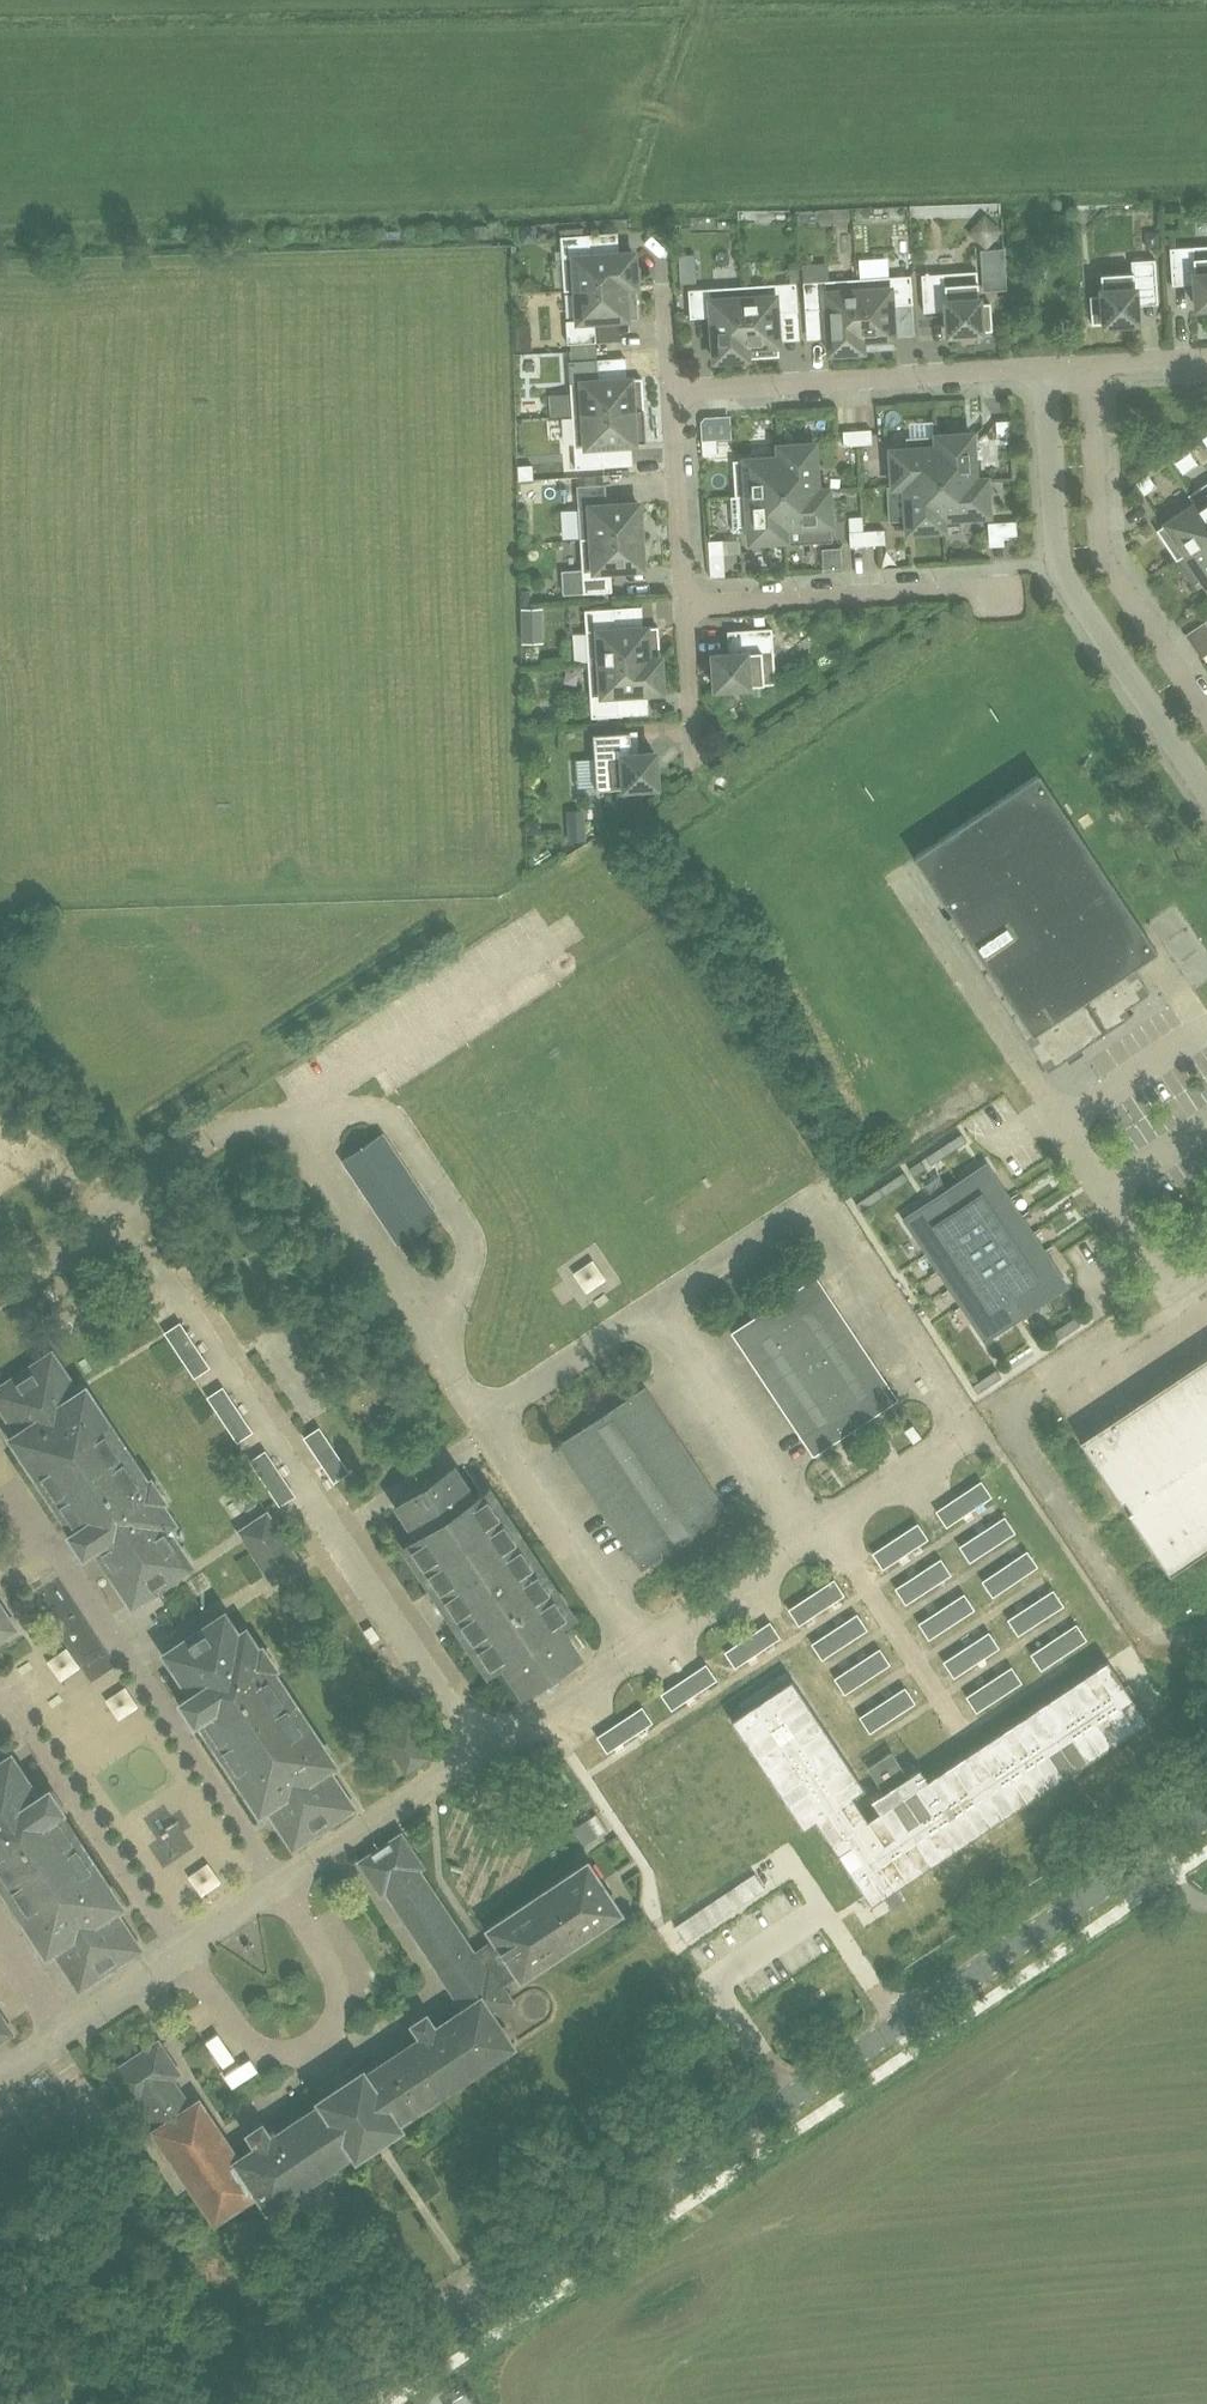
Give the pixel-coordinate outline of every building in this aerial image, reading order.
[(1143,232),(1143,248),(1160,247),(1158,232),(1143,232)] [(561,236),(564,290),(636,285),(634,253),(590,256),(589,234),(561,236)] [(1170,248),(1172,285),(1194,284),(1196,307),(1206,307),(1206,257),(1194,258),(1193,247),(1170,248)] [(980,252),(983,293),(1003,292),(1000,251),(980,252)] [(1089,286),(1092,324),(1137,321),(1135,298),(1157,297),(1155,259),(1131,261),(1133,283),(1089,286)] [(923,312),(946,310),(947,334),(992,331),(990,303),(979,304),(977,271),(921,274),(923,312)] [(857,279),(861,351),(894,349),(891,305),(912,304),(910,275),(857,279)] [(829,353),(861,351),(857,279),(803,282),(805,311),(826,309),(829,353)] [(796,283),(742,286),(746,358),(779,356),(776,312),(797,311),(796,283)] [(638,318),(636,286),(636,285),(564,290),(564,291),(575,290),(577,320),(566,320),(567,343),(596,342),(594,320),(638,318)] [(742,286),(688,290),(690,318),(711,317),(714,360),(746,358),(742,286)] [(514,335),(515,351),(531,350),(531,336),(514,335)] [(598,381),(597,359),(568,361),(570,393),(548,395),(550,417),(572,415),(644,410),(642,378),(598,381)] [(646,443),(644,410),(572,415),(575,469),(604,467),(602,446),(646,443)] [(997,436),(1011,435),(1010,420),(996,421),(997,436)] [(871,429),(857,430),(858,445),(872,444),(871,429)] [(844,445),(858,445),(857,430),(843,431),(844,445)] [(972,433),(937,436),(940,483),(986,479),(986,478),(975,479),(972,433)] [(890,450),(893,486),(940,483),(937,436),(936,436),(936,447),(890,450)] [(701,440),(702,454),(717,454),(716,439),(701,440)] [(814,444),(779,446),(782,493),(829,490),(829,489),(817,489),(814,444)] [(733,460),(735,496),(782,493),(779,446),(778,446),(779,457),(733,460)] [(547,462),(532,463),(533,478),(547,477),(547,462)] [(1136,483),(1144,495),(1156,487),(1148,475),(1136,483)] [(989,515),(986,479),(940,483),(943,529),(944,529),(943,518),(989,515)] [(1189,495),(1206,522),(1206,482),(1189,495)] [(907,532),(943,529),(940,483),(893,486),(893,487),(904,486),(907,532)] [(580,538),(580,539),(641,535),(638,503),(606,505),(605,484),(576,486),(578,509),(589,508),(591,538),(580,538)] [(829,490),(782,493),(785,540),(786,539),(786,543),(832,540),(829,490)] [(750,542),(785,540),(782,493),(735,496),(735,497),(746,496),(750,542)] [(1176,560),(1206,539),(1206,522),(1189,495),(1188,495),(1194,505),(1156,530),(1176,560)] [(1017,535),(1016,521),(1002,522),(1003,536),(1017,535)] [(877,530),(863,531),(864,545),(878,545),(877,530)] [(863,531),(849,532),(850,546),(864,545),(863,531)] [(643,568),(641,535),(580,539),(583,593),(612,591),(610,570),(643,568)] [(1176,560),(1192,585),(1202,579),(1206,586),(1206,539),(1176,560)] [(708,541),(709,555),(723,554),(722,540),(708,541)] [(821,548),(823,569),(842,568),(841,547),(821,548)] [(562,583),(563,594),(583,593),(583,582),(562,583)] [(520,590),(521,605),(529,605),(529,589),(520,590)] [(520,608),(521,642),(543,643),(542,607),(520,608)] [(584,610),(588,664),(660,659),(658,627),(614,629),(613,608),(584,610)] [(736,653),(712,654),(715,688),(775,684),(771,628),(734,630),(736,653)] [(662,691),(660,659),(588,664),(591,717),(620,715),(618,694),(662,691)] [(750,686),(750,696),(764,696),(763,686),(750,686)] [(630,731),(593,734),(596,789),(657,785),(655,752),(631,754),(630,731)] [(1039,775),(915,859),(954,918),(948,922),(1049,1073),(1132,1018),(1127,1011),(1151,995),(1134,969),(1158,953),(1039,775)] [(567,820),(570,842),(586,841),(584,819),(567,820)] [(931,1165),(967,1141),(961,1133),(925,1157),(931,1165)] [(344,1162),(399,1245),(439,1219),(385,1135),(344,1162)] [(926,1168),(920,1160),(908,1168),(914,1176),(926,1168)] [(904,1221),(986,1342),(1068,1286),(988,1165),(904,1221)] [(861,1211),(909,1179),(903,1171),(855,1203),(861,1211)] [(817,1279),(734,1334),(815,1456),(898,1401),(817,1279)] [(1080,1325),(1075,1316),(1051,1333),(1056,1341),(1080,1325)] [(174,1530),(181,1526),(167,1504),(170,1503),(152,1476),(149,1478),(83,1382),(77,1385),(55,1350),(0,1386),(0,1411),(15,1436),(8,1439),(67,1533),(66,1534),(83,1559),(93,1553),(131,1611),(198,1568),(174,1530)] [(1170,1576),(1206,1551),(1206,1358),(1081,1443),(1170,1576)] [(1001,1377),(996,1369),(972,1385),(977,1393),(1001,1377)] [(727,1516),(645,1392),(561,1448),(642,1572),(727,1516)] [(524,1696),(581,1658),(560,1627),(573,1618),(490,1492),(476,1501),(455,1469),(398,1507),(419,1539),(406,1548),(489,1674),(503,1665),(524,1696)] [(270,1511),(238,1531),(273,1588),(305,1567),(270,1511)] [(983,1560),(1022,1530),(1013,1519),(974,1549),(983,1560)] [(21,1632),(0,1600),(0,1646),(21,1632)] [(358,1810),(334,1770),(340,1767),(264,1644),(260,1646),(249,1626),(240,1631),(227,1610),(161,1655),(187,1696),(177,1703),(194,1728),(198,1726),(259,1820),(267,1814),(293,1853),(358,1810)] [(76,1648),(55,1662),(70,1684),(90,1670),(76,1648)] [(861,1789),(789,1680),(733,1717),(805,1826),(817,1818),(865,1891),(853,1899),(869,1923),(901,1902),(893,1890),(1150,1721),(1110,1659),(933,1776),(926,1766),(870,1803),(877,1813),(865,1821),(849,1797),(861,1789)] [(128,1723),(148,1710),(135,1688),(114,1701),(128,1723)] [(406,1774),(430,1758),(432,1756),(409,1721),(383,1739),(406,1774)] [(54,1956),(79,1994),(144,1952),(121,1912),(126,1908),(66,1813),(68,1812),(51,1786),(40,1793),(14,1751),(0,1761),(0,1892),(45,1960),(54,1956)] [(623,1915),(590,1864),(488,1929),(495,1939),(476,1952),(424,1872),(428,1869),(403,1832),(357,1863),(383,1901),(388,1898),(459,2007),(434,2023),(427,2011),(408,2023),(417,2035),(368,2070),(365,2065),(315,2098),(318,2101),(269,2132),(261,2120),(243,2131),(253,2144),(239,2153),(200,2095),(190,2102),(187,2098),(176,2080),(184,2075),(160,2038),(105,2073),(178,2193),(189,2187),(213,2223),(255,2198),(268,2214),(357,2153),(404,2126),(402,2122),(517,2046),(498,2018),(517,2005),(506,1988),(520,1979),(521,1980),(623,1915)] [(177,1877),(206,1860),(195,1841),(166,1858),(177,1877)] [(523,2003),(507,2013),(515,2024),(530,2014),(523,2003)] [(17,2032),(0,2008),(0,2044),(17,2032)] [(14,2199),(0,2178),(0,2209),(14,2199)]
